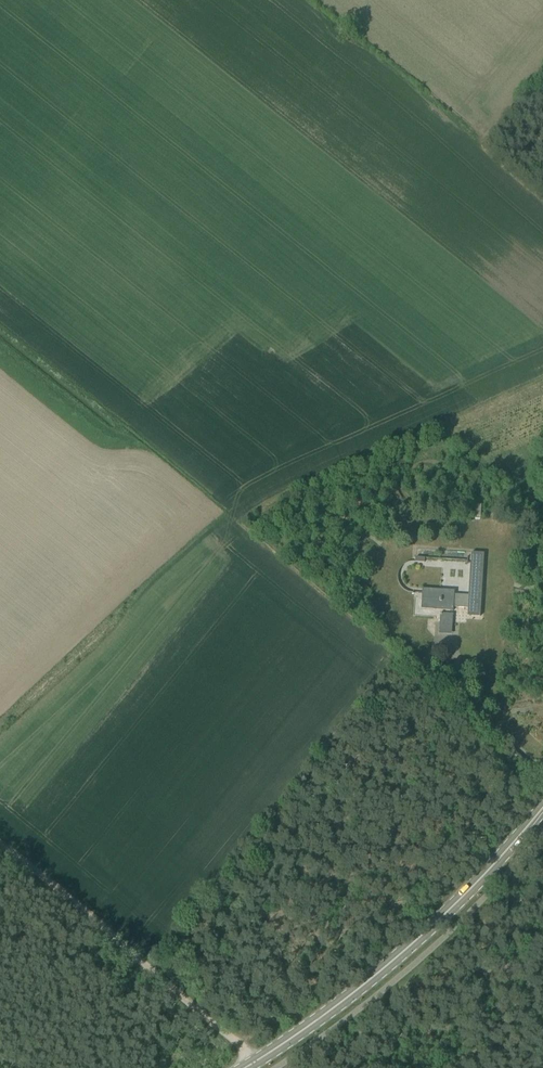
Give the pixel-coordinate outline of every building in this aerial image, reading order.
[(468,608),(467,616),(480,616),(484,553),(471,553),(469,594),(454,594),(454,590),(422,588),(421,609),(453,611),(453,607),(468,608)] [(452,622),(453,614),(440,613),(440,622),(452,622)]
